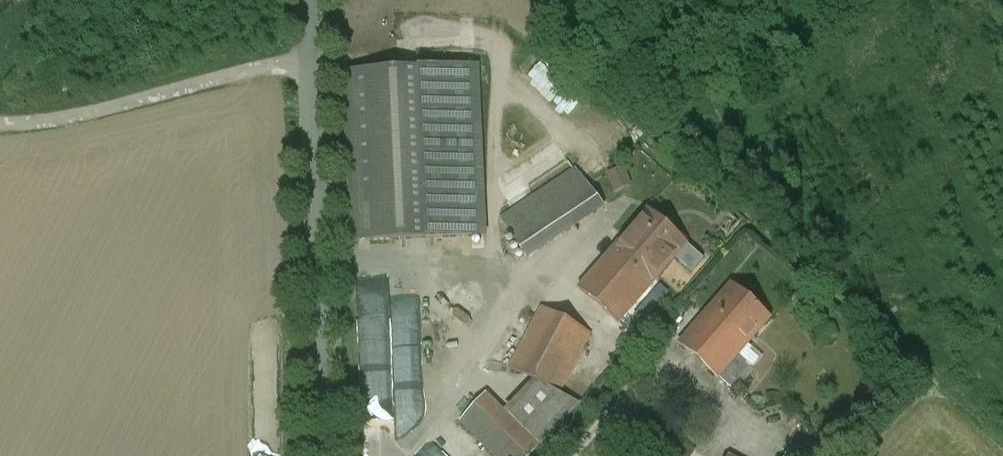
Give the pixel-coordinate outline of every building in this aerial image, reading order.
[(476,66),(418,68),(426,239),(484,236),(476,66)] [(418,68),(346,72),(354,242),(426,239),(418,68)] [(577,91),(576,91),(547,68),(532,85),(584,127),(599,109),(577,91)] [(576,169),(501,219),(527,259),(605,206),(589,186),(576,169)] [(623,169),(610,174),(614,186),(628,181),(623,169)] [(647,210),(621,240),(661,275),(675,258),(687,244),(647,210)] [(661,275),(621,240),(605,259),(645,293),(661,275)] [(704,259),(687,244),(675,258),(692,273),(704,259)] [(605,259),(579,289),(618,324),(645,293),(605,259)] [(732,284),(697,323),(737,358),(738,356),(771,318),(732,284)] [(542,307),(510,367),(510,368),(535,381),(558,394),(559,394),(591,334),(542,307)] [(737,358),(697,323),(679,344),(719,378),(737,358)] [(368,449),(397,449),(395,366),(380,366),(379,352),(365,352),(368,449)] [(737,358),(719,378),(734,391),(754,369),(738,356),(737,358)] [(487,392),(461,420),(498,455),(530,455),(540,444),(578,405),(577,404),(578,403),(559,394),(558,394),(535,381),(506,411),(487,392)]
